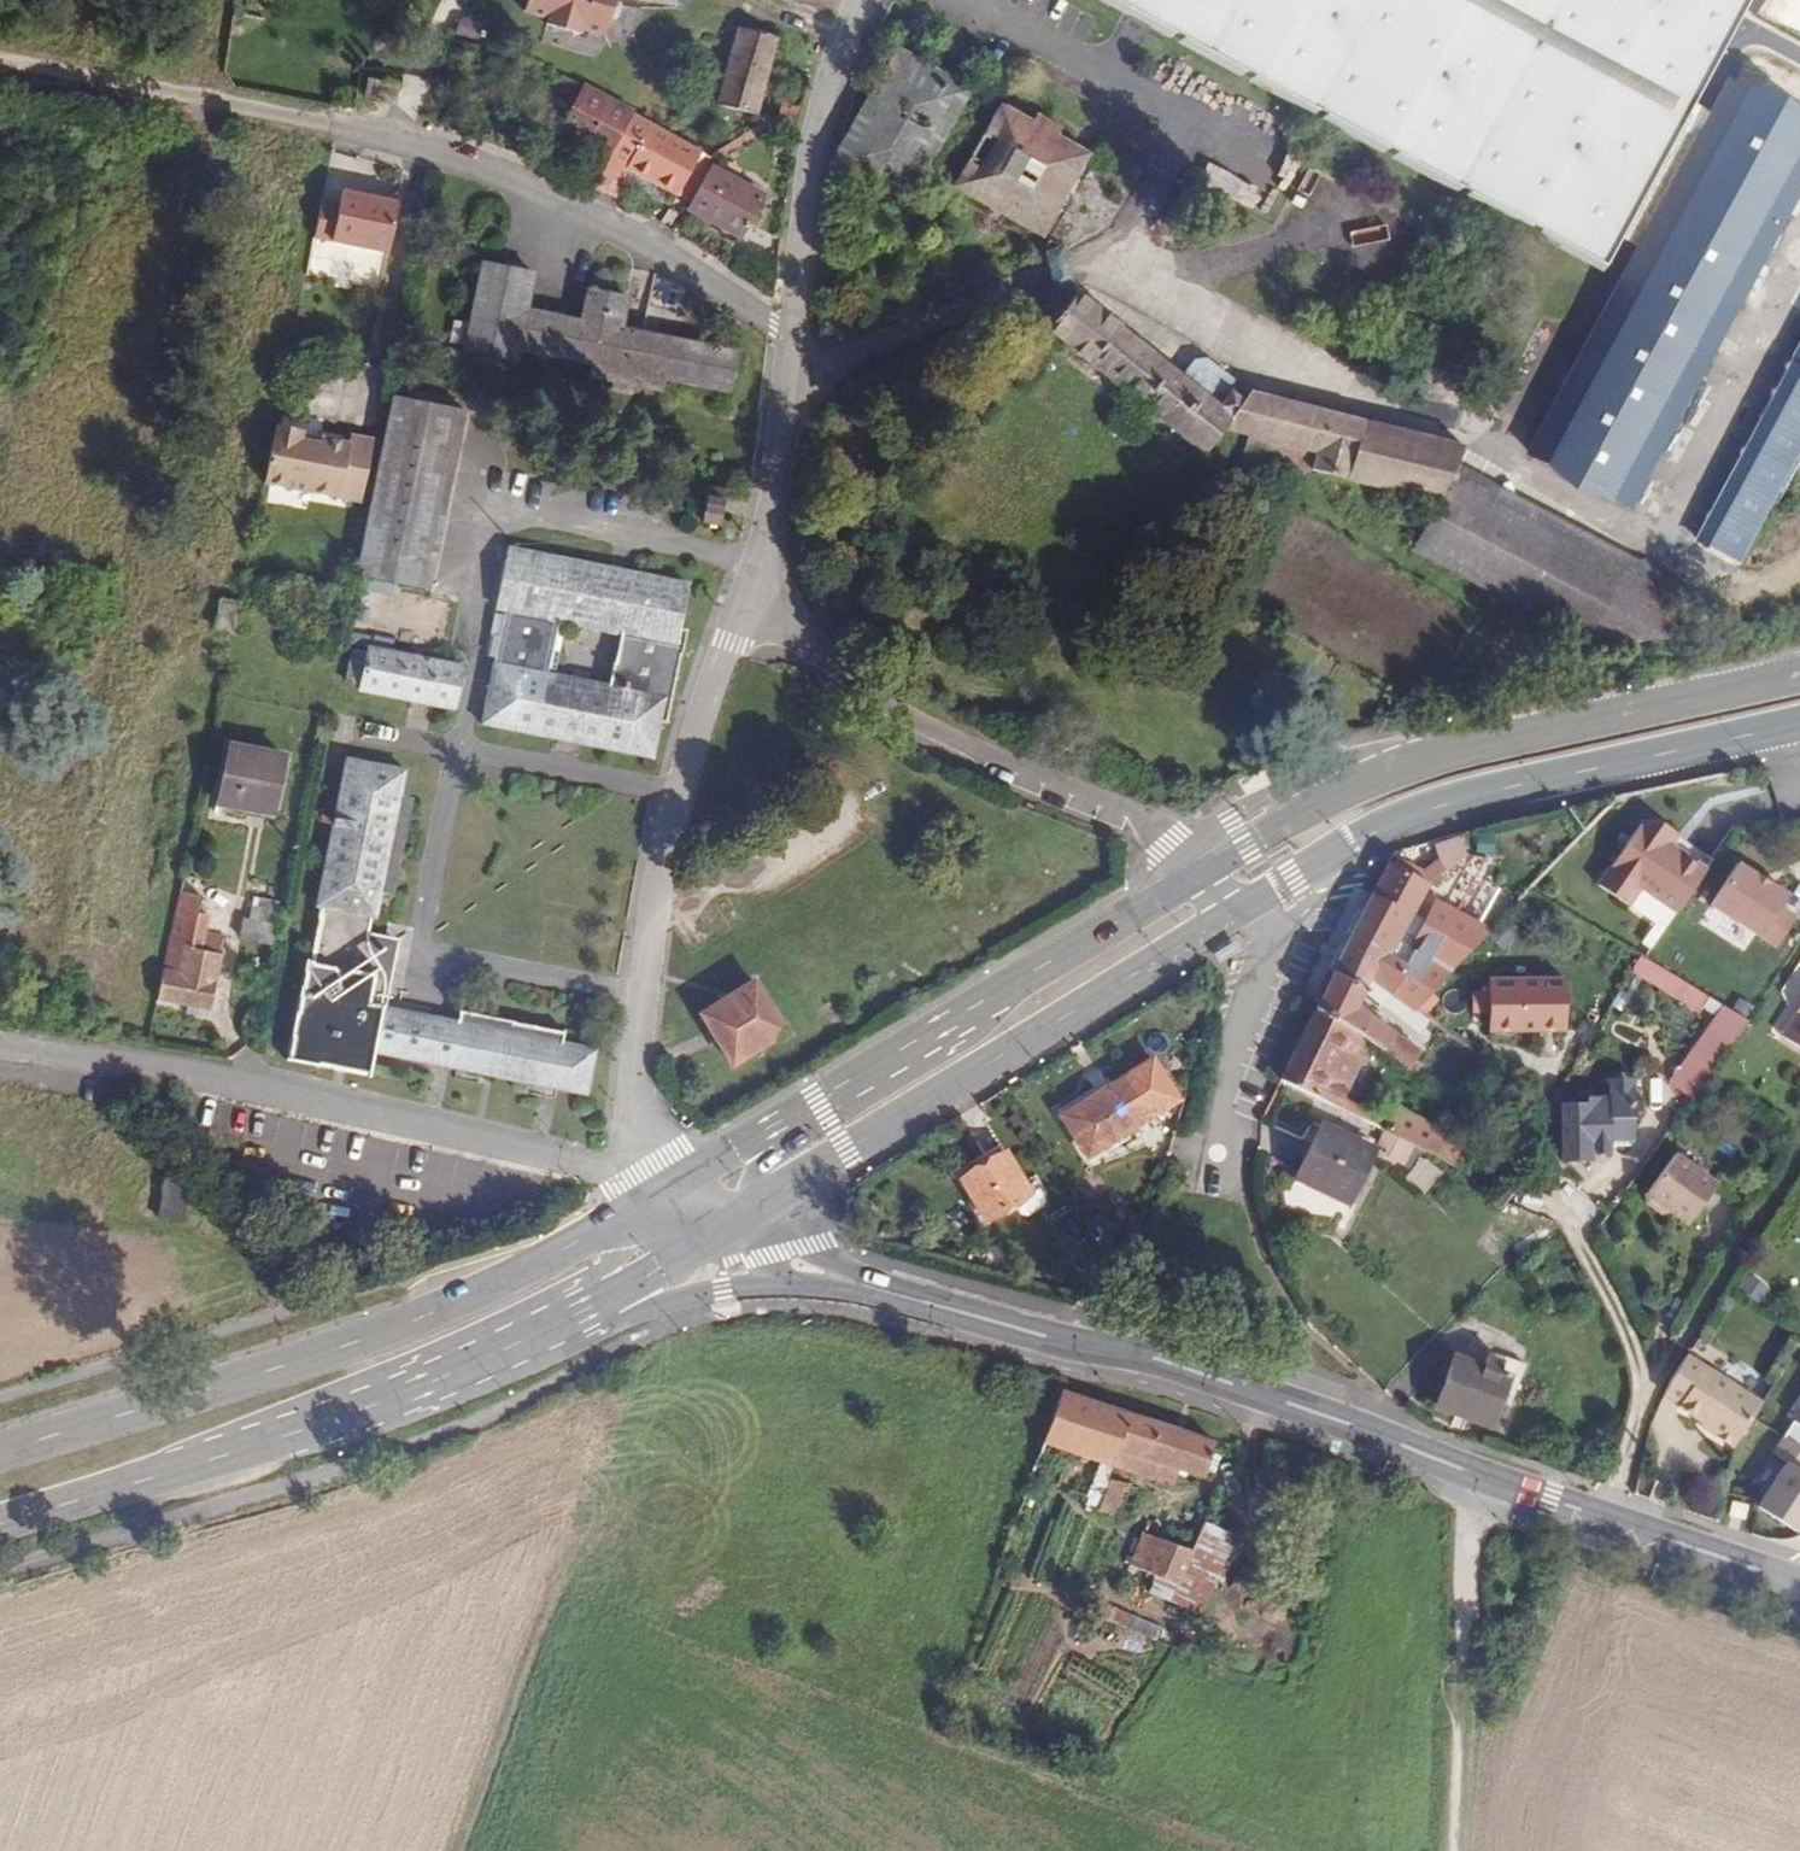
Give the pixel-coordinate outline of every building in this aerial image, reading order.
[(526,22),(551,28),(549,34),(582,44),(583,38),(608,45),(613,27),(616,28),(620,26),(623,15),(621,12),(617,10),(620,0),(533,0),(526,22)] [(833,9),(836,0),(802,0),(833,9)] [(1097,1),(1631,282),(1648,251),(1718,122),(1773,21),(1784,0),(1097,0),(1097,1)] [(717,100),(755,115),(779,43),(740,30),(717,100)] [(969,93),(899,56),(836,165),(906,204),(969,93)] [(575,112),(565,131),(617,156),(636,113),(568,79),(555,104),(575,112)] [(1023,114),(1009,105),(964,185),(1054,239),(1098,159),(1065,140),(1070,134),(1029,110),(1023,114)] [(1769,108),(1752,140),(1683,270),(1570,479),(1663,528),(1799,266),(1799,125),(1769,108)] [(725,159),(636,113),(617,156),(601,192),(624,204),(633,188),(658,201),(668,180),(700,196),(712,169),(712,168),(725,159)] [(1101,153),(1070,134),(1065,140),(1098,159),(1101,153)] [(768,191),(712,168),(712,169),(700,196),(691,215),(750,240),(768,191)] [(331,234),(313,230),(306,266),(381,281),(390,231),(334,219),(331,234)] [(533,359),(553,362),(561,320),(538,318),(542,281),(485,274),(475,358),(531,366),(533,359)] [(600,377),(616,379),(632,292),(600,289),(596,324),(561,320),(553,362),(601,368),(600,377)] [(632,292),(616,379),(677,388),(680,378),(747,388),(753,347),(646,331),(636,321),(639,293),(632,292)] [(1261,450),(1466,492),(1478,470),(1475,456),(1256,404),(1235,386),(1238,363),(1187,350),(1179,370),(1071,297),(1050,337),(1206,448),(1217,428),(1263,440),(1261,450)] [(453,389),(390,374),(372,467),(360,528),(356,549),(417,562),(453,389)] [(1721,558),(1755,576),(1799,496),(1799,418),(1721,558)] [(301,456),(269,450),(259,511),(360,528),(372,467),(348,463),(347,470),(319,465),(317,470),(298,467),(301,456)] [(1478,470),(1466,492),(1589,554),(1604,535),(1478,470)] [(740,479),(721,476),(717,512),(737,514),(740,479)] [(1423,560),(1547,621),(1589,554),(1466,492),(1423,560)] [(497,703),(668,743),(675,703),(683,704),(697,636),(698,636),(703,611),(696,609),(705,566),(520,526),(498,633),(511,643),(497,703)] [(1667,654),(1690,596),(1604,535),(1589,554),(1547,621),(1600,650),(1617,627),(1667,654)] [(236,607),(213,602),(207,630),(231,633),(236,607)] [(477,652),(387,630),(384,638),(372,636),(365,667),(378,670),(377,676),(468,697),(477,652)] [(285,779),(222,766),(209,827),(271,839),(285,779)] [(381,937),(418,781),(358,767),(292,1068),(305,1077),(374,1091),(380,1064),(585,1111),(594,1067),(564,1060),(567,1044),(455,1021),(451,1035),(376,1016),(380,996),(377,979),(382,945),(381,937)] [(1639,885),(1676,911),(1703,873),(1666,847),(1671,840),(1670,831),(1652,819),(1643,820),(1598,886),(1625,905),(1639,885)] [(1464,856),(1459,838),(1434,846),(1439,863),(1423,874),(1396,860),(1393,867),(1426,889),(1428,885),(1464,856)] [(1393,867),(1388,864),(1373,891),(1341,953),(1338,961),(1329,979),(1358,998),(1364,989),(1372,977),(1409,1004),(1417,1010),(1449,974),(1412,948),(1398,966),(1389,958),(1426,889),(1393,867)] [(1787,897),(1736,865),(1709,907),(1776,949),(1795,918),(1780,908),(1787,897)] [(193,913),(175,909),(153,1017),(211,1030),(227,954),(200,947),(197,962),(183,959),(193,913)] [(1327,955),(1338,961),(1341,953),(1330,948),(1327,955)] [(1632,968),(1715,1019),(1723,1008),(1639,956),(1632,968)] [(1372,977),(1364,989),(1406,1018),(1405,1020),(1411,1025),(1420,1012),(1417,1010),(1409,1004),(1372,977)] [(1329,979),(1314,1009),(1351,1034),(1396,1064),(1410,1074),(1416,1065),(1410,1060),(1416,1051),(1368,1020),(1372,1014),(1360,1005),(1356,1011),(1351,1008),(1358,998),(1329,979)] [(1562,981),(1488,982),(1488,1030),(1563,1030),(1562,981)] [(765,1005),(747,1016),(774,1063),(792,1052),(765,1005)] [(1780,1040),(1799,1052),(1799,1007),(1780,1040)] [(1670,1082),(1692,1098),(1704,1082),(1747,1023),(1723,1008),(1715,1019),(1670,1082)] [(1351,1034),(1314,1009),(1280,1081),(1340,1110),(1363,1065),(1340,1052),(1351,1034)] [(774,1063),(747,1016),(711,1037),(738,1086),(774,1063)] [(1608,1080),(1608,1089),(1633,1088),(1633,1079),(1608,1080)] [(1561,1105),(1563,1165),(1590,1164),(1590,1155),(1604,1155),(1611,1147),(1611,1141),(1611,1135),(1634,1135),(1633,1088),(1608,1089),(1608,1098),(1587,1098),(1587,1104),(1561,1105)] [(1151,1145),(1123,1101),(1077,1130),(1107,1175),(1151,1145)] [(1320,1125),(1295,1178),(1349,1203),(1374,1151),(1320,1125)] [(1413,1157),(1402,1181),(1425,1192),(1437,1168),(1413,1157)] [(1054,1204),(1028,1159),(980,1189),(1007,1234),(1054,1204)] [(1715,1193),(1670,1163),(1640,1207),(1683,1238),(1715,1193)] [(196,1182),(168,1176),(160,1218),(188,1223),(196,1182)] [(1743,1278),(1740,1297),(1759,1301),(1762,1282),(1743,1278)] [(1484,1370),(1453,1359),(1435,1406),(1491,1426),(1501,1402),(1512,1405),(1523,1370),(1487,1357),(1484,1370)] [(1711,1434),(1732,1448),(1759,1405),(1685,1358),(1664,1393),(1681,1404),(1679,1406),(1703,1423),(1714,1430),(1711,1434)] [(1204,1445),(1056,1395),(1024,1486),(1080,1504),(1078,1510),(1113,1523),(1119,1505),(1097,1496),(1106,1470),(1148,1484),(1155,1464),(1193,1475),(1204,1445)] [(1799,1427),(1792,1422),(1782,1438),(1799,1450),(1799,1427)] [(1703,1423),(1700,1427),(1711,1434),(1714,1430),(1703,1423)] [(1782,1438),(1772,1454),(1786,1463),(1757,1508),(1797,1534),(1799,1528),(1799,1450),(1782,1438)] [(1198,1528),(1149,1510),(1140,1533),(1124,1573),(1175,1592),(1198,1528)] [(1225,1538),(1198,1528),(1175,1592),(1168,1612),(1196,1623),(1225,1538)]
